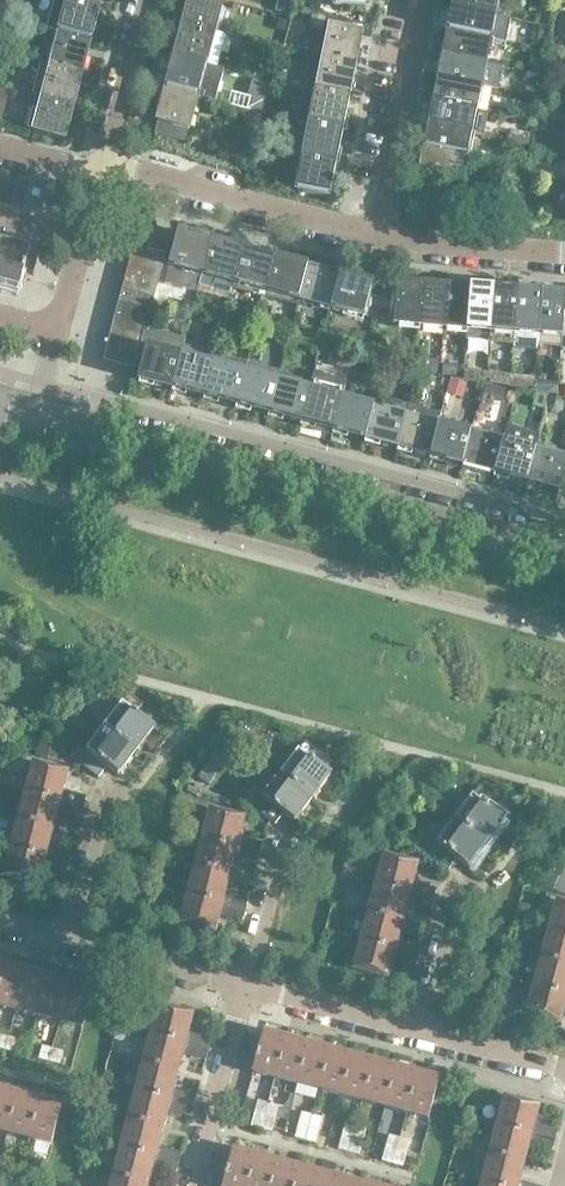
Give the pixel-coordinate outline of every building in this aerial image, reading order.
[(101,0),(69,0),(68,2),(98,10),(101,0)] [(222,0),(220,0),(190,0),(183,25),(213,33),(222,0)] [(366,0),(334,0),(334,7),(365,9),(366,0)] [(497,0),(455,0),(453,9),(493,17),(497,0)] [(90,42),(98,10),(68,2),(59,34),(90,42)] [(488,41),(493,17),(453,9),(448,33),(488,41)] [(361,33),(362,24),(332,18),(330,27),(361,33)] [(205,65),(213,33),(183,25),(175,57),(205,65)] [(354,66),(361,33),(330,27),(323,60),(354,66)] [(484,64),(488,41),(448,33),(444,56),(484,64)] [(81,75),(90,42),(59,34),(51,67),(81,75)] [(479,87),(484,64),(444,56),(439,79),(479,87)] [(196,97),(205,65),(175,57),(166,89),(196,97)] [(347,99),(354,66),(323,60),(316,93),(347,99)] [(72,107),(81,75),(51,67),(42,99),(72,107)] [(474,111),(479,87),(439,79),(434,103),(474,111)] [(184,143),(196,97),(166,89),(154,135),(184,143)] [(341,132),(347,99),(316,93),(310,126),(341,132)] [(64,140),(72,107),(42,99),(33,132),(64,140)] [(470,134),(474,111),(434,103),(430,126),(470,134)] [(334,165),(341,132),(310,126),(303,159),(334,165)] [(465,158),(470,134),(430,126),(425,150),(465,158)] [(460,182),(465,158),(425,150),(420,174),(460,182)] [(327,198),(334,165),(303,159),(296,192),(327,198)] [(19,177),(18,177),(0,172),(0,207),(10,210),(19,177)] [(40,211),(47,185),(31,181),(24,207),(40,211)] [(29,252),(38,254),(41,245),(3,234),(0,244),(0,291),(18,295),(29,252)] [(171,259),(175,244),(138,234),(134,248),(164,256),(164,257),(171,259)] [(202,275),(210,243),(177,234),(175,244),(171,259),(169,266),(202,275)] [(234,283),(242,252),(210,243),(202,275),(234,283)] [(160,270),(164,257),(164,256),(134,248),(130,262),(160,270)] [(266,292),(275,260),(242,252),(234,283),(266,292)] [(299,300),(307,269),(275,260),(266,292),(299,300)] [(156,284),(160,270),(130,262),(126,276),(156,284)] [(331,309),(339,277),(307,269),(299,300),(331,309)] [(153,298),(156,284),(126,276),(123,290),(153,298)] [(364,317),(372,286),(339,277),(331,309),(364,317)] [(419,326),(422,285),(397,283),(394,324),(419,326)] [(443,328),(446,287),(422,285),(419,326),(443,328)] [(466,330),(470,289),(446,287),(443,328),(466,330)] [(490,332),(493,291),(470,289),(466,330),(490,332)] [(149,312),(153,298),(123,290),(119,304),(149,312)] [(514,334),(517,293),(493,291),(490,332),(514,334)] [(538,336),(541,295),(517,293),(514,334),(538,336)] [(562,338),(564,297),(541,295),(538,336),(562,338)] [(145,326),(149,312),(119,304),(115,318),(145,326)] [(142,340),(145,326),(115,318),(112,332),(142,340)] [(140,347),(142,340),(112,332),(108,346),(138,354),(140,347)] [(135,365),(138,354),(108,346),(104,360),(134,368),(135,365)] [(142,367),(147,349),(140,347),(138,354),(135,365),(142,367)] [(172,388),(180,358),(147,349),(142,367),(139,379),(172,388)] [(204,396),(212,366),(180,358),(172,388),(204,396)] [(236,405),(244,375),(212,366),(204,396),(236,405)] [(268,413),(276,383),(244,375),(236,405),(268,413)] [(301,422),(309,392),(276,383),(268,413),(301,422)] [(333,430),(341,400),(309,392),(301,422),(333,430)] [(365,439),(373,409),(341,400),(333,430),(365,439)] [(397,447),(405,417),(373,409),(365,439),(397,447)] [(430,456),(438,426),(405,417),(397,447),(430,456)] [(462,465),(470,434),(438,426),(430,456),(462,465)] [(494,473),(502,443),(470,434),(462,465),(494,473)] [(526,482),(534,451),(502,443),(494,473),(526,482)] [(564,466),(564,459),(534,451),(526,482),(559,490),(564,466)] [(153,729),(135,714),(142,705),(129,695),(122,704),(121,704),(103,727),(135,752),(153,729)] [(117,775),(135,752),(103,727),(86,750),(81,747),(72,758),(98,778),(106,767),(117,775)] [(330,775),(311,761),(318,752),(305,742),(298,752),(297,751),(280,775),(312,799),(330,775)] [(60,801),(68,772),(32,763),(24,792),(60,801)] [(294,822),(312,799),(280,775),(262,797),(257,794),(249,805),(274,825),(283,814),(294,822)] [(494,814),(485,806),(492,797),(479,787),(472,797),(471,796),(453,820),(485,844),(503,821),(494,814)] [(53,830),(60,801),(24,792),(17,820),(53,830)] [(83,807),(86,797),(70,793),(68,803),(83,807)] [(492,797),(485,806),(494,814),(501,804),(492,797)] [(81,817),(83,807),(68,803),(65,813),(81,817)] [(237,848),(245,819),(209,809),(201,839),(237,848)] [(45,858),(53,830),(17,820),(9,849),(45,858)] [(467,868),(485,844),(453,820),(436,843),(431,839),(422,851),(448,870),(456,859),(467,868)] [(230,877),(237,848),(201,839),(194,867),(230,877)] [(260,854),(263,844),(247,840),(244,850),(260,854)] [(38,887),(45,858),(9,849),(2,878),(38,887)] [(68,864),(71,854),(55,850),(53,860),(68,864)] [(257,864),(260,854),(244,850),(242,860),(257,864)] [(410,894),(418,864),(382,855),(374,884),(410,894)] [(66,874),(68,864),(53,860),(50,870),(66,874)] [(222,905),(230,877),(194,867),(186,896),(222,905)] [(403,922),(410,894),(374,884),(367,913),(403,922)] [(433,900),(436,890),(420,886),(417,895),(433,900)] [(430,910),(433,900),(417,895),(415,906),(430,910)] [(214,934),(222,905),(186,896),(178,925),(214,934)] [(245,911),(248,901),(232,897),(229,907),(245,911)] [(555,901),(547,930),(564,935),(564,904),(555,901)] [(242,921),(245,911),(229,907),(227,917),(242,921)] [(517,908),(514,922),(528,925),(531,916),(529,911),(517,908)] [(395,950),(403,922),(367,913),(359,941),(395,950)] [(547,930),(540,959),(564,965),(564,935),(547,930)] [(387,980),(395,950),(359,941),(351,970),(387,980)] [(418,957),(421,947),(405,943),(402,953),(418,957)] [(415,967),(418,957),(402,953),(400,962),(415,967)] [(540,959),(532,987),(564,996),(564,965),(540,959)] [(26,971),(4,965),(0,979),(0,1006),(16,1010),(26,971)] [(82,1027),(92,988),(70,982),(59,1021),(82,1027)] [(564,1008),(564,996),(532,987),(524,1016),(560,1026),(564,1008)] [(185,1044),(193,1015),(157,1005),(149,1034),(185,1044)] [(274,1078),(285,1039),(262,1033),(257,1052),(255,1059),(252,1072),(274,1078)] [(178,1073),(185,1044),(149,1034),(142,1063),(178,1073)] [(208,1050),(211,1040),(196,1036),(193,1046),(208,1050)] [(15,1053),(19,1040),(8,1037),(4,1050),(15,1053)] [(296,1084),(307,1045),(285,1039),(274,1078),(296,1084)] [(318,1090),(329,1051),(307,1045),(296,1084),(318,1090)] [(49,1062),(52,1049),(41,1046),(38,1059),(49,1062)] [(206,1060),(208,1050),(193,1046),(190,1056),(206,1060)] [(59,1065),(63,1052),(52,1049),(49,1062),(59,1065)] [(340,1095),(350,1056),(329,1051),(318,1090),(340,1095)] [(362,1101),(372,1062),(350,1056),(340,1095),(362,1101)] [(384,1107),(394,1068),(372,1062),(362,1101),(384,1107)] [(170,1101),(178,1073),(142,1063),(134,1091),(170,1101)] [(406,1113),(416,1074),(394,1068),(384,1107),(406,1113)] [(428,1119),(438,1080),(416,1074),(406,1113),(428,1119)] [(17,1094),(0,1089),(0,1131),(7,1133),(17,1094)] [(163,1129),(170,1101),(134,1091),(127,1120),(163,1129)] [(193,1107),(196,1097),(180,1093),(178,1103),(193,1107)] [(28,1139),(39,1100),(17,1094),(7,1133),(28,1139)] [(532,1135),(539,1106),(503,1097),(496,1126),(532,1135)] [(51,1144),(61,1105),(39,1100),(28,1139),(51,1144)] [(264,1116),(268,1103),(257,1101),(254,1114),(264,1116)] [(191,1117),(193,1107),(178,1103),(175,1113),(191,1117)] [(275,1119),(278,1106),(268,1103),(264,1116),(275,1119)] [(308,1128),(312,1115),(301,1112),(298,1125),(308,1128)] [(261,1129),(264,1116),(254,1114),(251,1127),(261,1129)] [(319,1131),(322,1118),(312,1115),(308,1128),(319,1131)] [(271,1132),(274,1121),(275,1119),(264,1116),(261,1129),(271,1132)] [(155,1158),(163,1129),(127,1120),(119,1148),(155,1158)] [(352,1140),(355,1127),(345,1124),(341,1137),(352,1140)] [(305,1141),(308,1128),(298,1125),(294,1138),(305,1141)] [(524,1164),(532,1135),(496,1126),(488,1154),(524,1164)] [(362,1142),(366,1129),(355,1127),(352,1140),(362,1142)] [(554,1141),(557,1131),(541,1127),(539,1137),(554,1141)] [(315,1144),(318,1133),(319,1131),(308,1128),(305,1141),(315,1144)] [(395,1151),(399,1138),(388,1135),(385,1148),(395,1151)] [(348,1153),(352,1140),(341,1137),(338,1150),(348,1153)] [(552,1151),(554,1141),(539,1137),(536,1147),(552,1151)] [(406,1154),(409,1141),(399,1138),(395,1151),(406,1154)] [(359,1155),(362,1145),(362,1142),(352,1140),(348,1153),(359,1155)] [(155,1158),(119,1148),(112,1177),(146,1185),(148,1185),(155,1158)] [(392,1164),(395,1151),(385,1148),(381,1161),(392,1164)] [(178,1164),(181,1154),(165,1150),(163,1160),(178,1164)] [(254,1157),(231,1151),(226,1170),(224,1176),(222,1185),(246,1185),(254,1157)] [(402,1167),(405,1156),(406,1154),(395,1151),(392,1164),(402,1167)] [(524,1164),(488,1154),(480,1183),(493,1185),(518,1185),(524,1164)] [(276,1162),(254,1157),(246,1185),(269,1185),(276,1162)] [(175,1174),(178,1164),(163,1160),(160,1170),(175,1174)] [(18,1178),(21,1165),(11,1162),(7,1175),(18,1178)] [(297,1168),(276,1162),(269,1185),(293,1185),(297,1168)] [(28,1180),(32,1167),(21,1165),(18,1178),(28,1180)] [(319,1174),(297,1168),(293,1185),(316,1185),(319,1174)] [(341,1180),(319,1174),(316,1185),(340,1185),(341,1180)] [(18,1178),(7,1175),(4,1185),(16,1185),(18,1178)] [(112,1177),(109,1185),(146,1185),(112,1177)] [(28,1180),(18,1178),(16,1185),(27,1185),(28,1180)]
